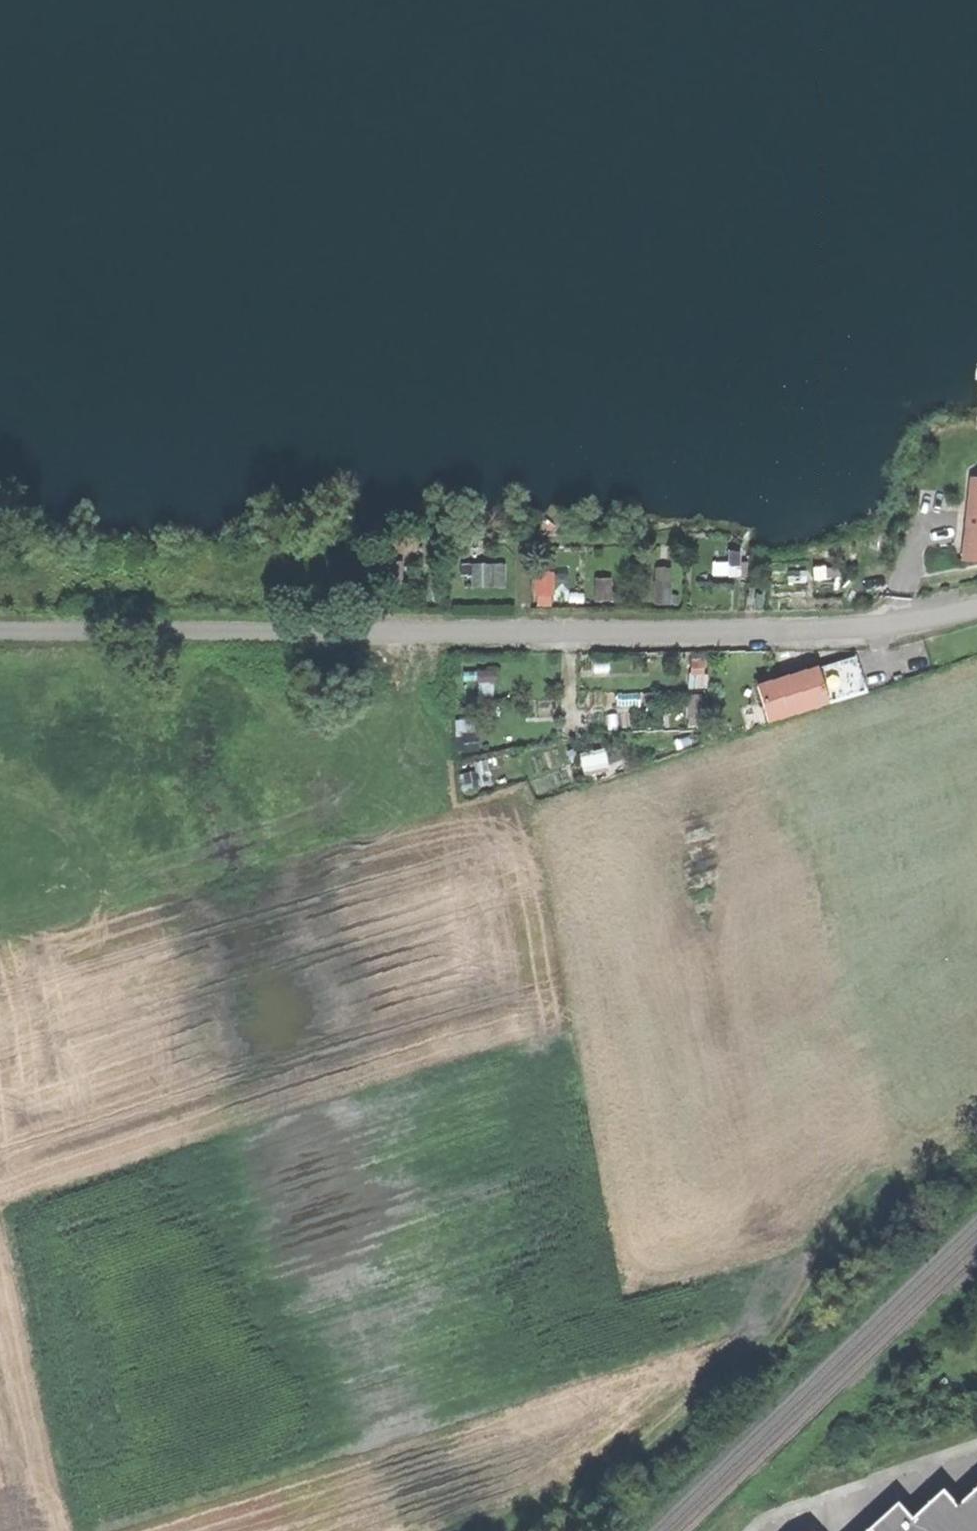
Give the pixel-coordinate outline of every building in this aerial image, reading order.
[(973,551),(964,550),(964,560),(976,561),(976,551),(973,551)] [(509,584),(508,560),(474,562),(475,585),(509,584)] [(658,602),(678,602),(677,565),(657,566),(658,602)] [(558,603),(556,568),(536,569),(539,605),(558,603)] [(615,598),(614,576),(598,576),(598,599),(615,598)] [(759,686),(770,723),(870,692),(858,655),(759,686)] [(586,772),(611,770),(609,750),(584,752),(586,772)] [(955,1505),(940,1489),(909,1518),(895,1502),(864,1530),(976,1530),(976,1485),(955,1505)]
